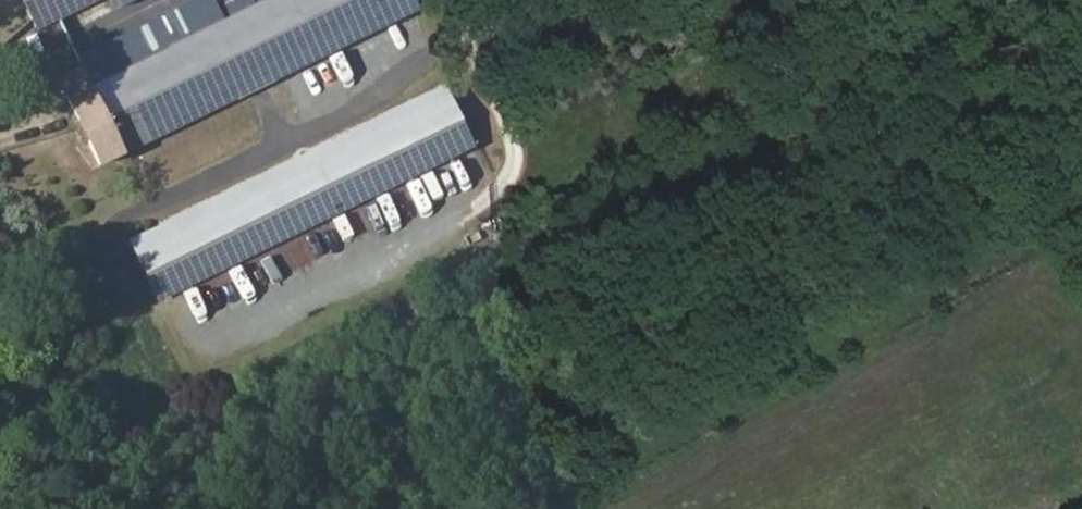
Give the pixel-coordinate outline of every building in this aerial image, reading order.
[(38,27),(92,0),(23,0),(38,27)] [(71,97),(103,162),(418,2),(417,0),(263,0),(71,97)] [(447,83),(133,241),(149,272),(162,298),(476,140),(447,83)]
